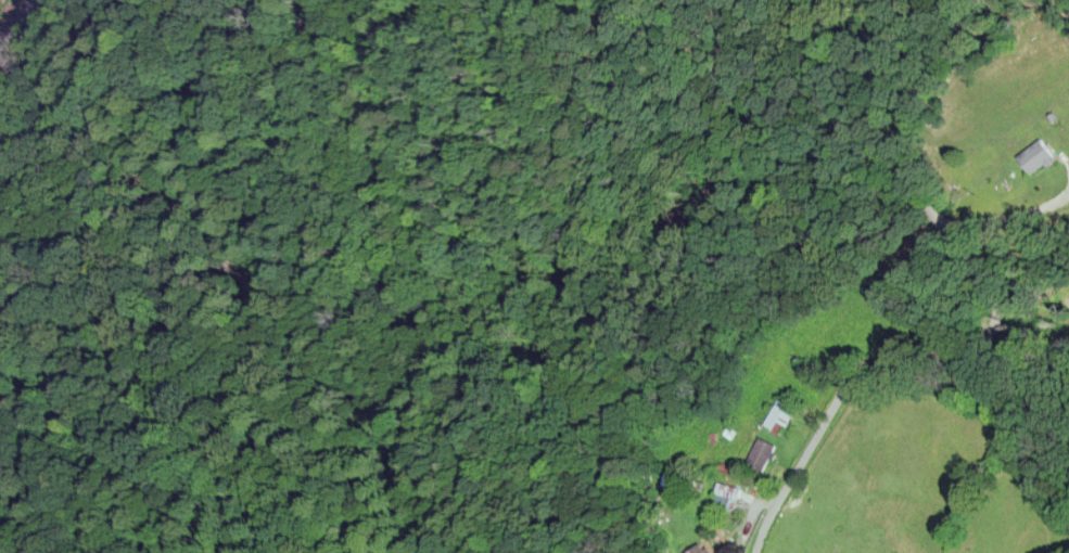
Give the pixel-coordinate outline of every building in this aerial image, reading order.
[(1020,154),(1034,174),(1058,157),(1043,138),(1020,154)] [(801,406),(784,394),(763,424),(780,435),(801,406)] [(746,463),(764,472),(778,445),(759,436),(746,463)]
